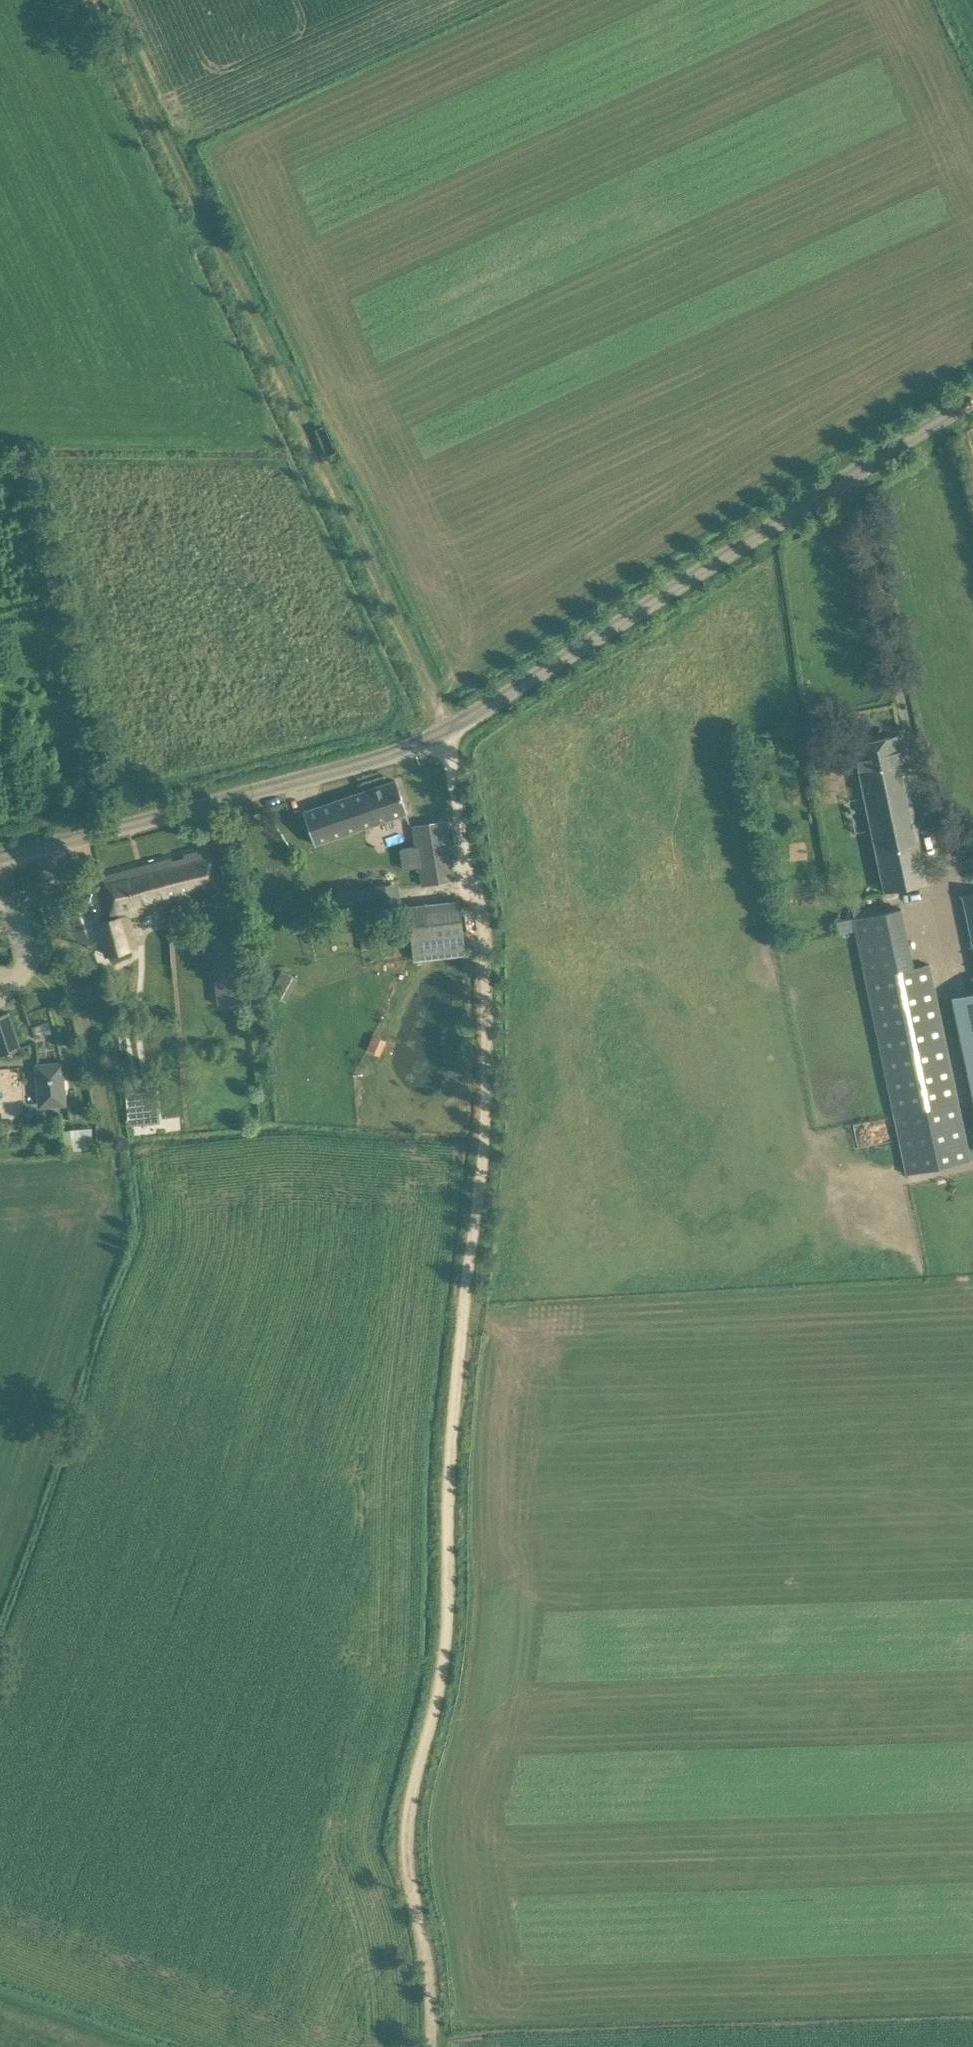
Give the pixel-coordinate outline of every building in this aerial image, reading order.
[(820,701),(807,703),(809,716),(823,713),(820,701)] [(927,883),(901,754),(897,735),(854,744),(885,891),(927,883)] [(304,811),(315,844),(407,812),(396,779),(304,811)] [(455,878),(448,840),(444,821),(414,826),(424,883),(455,878)] [(172,857),(101,876),(113,918),(101,921),(111,955),(131,949),(122,916),(222,889),(210,847),(184,854),(185,858),(173,861),(172,857)] [(384,882),(336,892),(341,915),(389,904),(384,882)] [(964,895),(972,940),(972,893),(964,895)] [(413,959),(466,956),(463,899),(410,902),(413,959)] [(901,908),(853,918),(907,1174),(970,1160),(958,1101),(930,963),(913,966),(901,908)] [(239,934),(210,938),(215,979),(244,975),(239,934)] [(282,969),(269,992),(286,1001),(298,977),(282,969)] [(952,997),(972,1098),(972,992),(952,997)] [(0,1014),(0,1055),(20,1048),(8,1011),(0,1014)] [(373,1034),(368,1051),(382,1054),(387,1038),(373,1034)] [(61,1064),(38,1065),(40,1105),(64,1103),(61,1064)] [(93,1125),(64,1128),(66,1151),(95,1148),(93,1125)]
